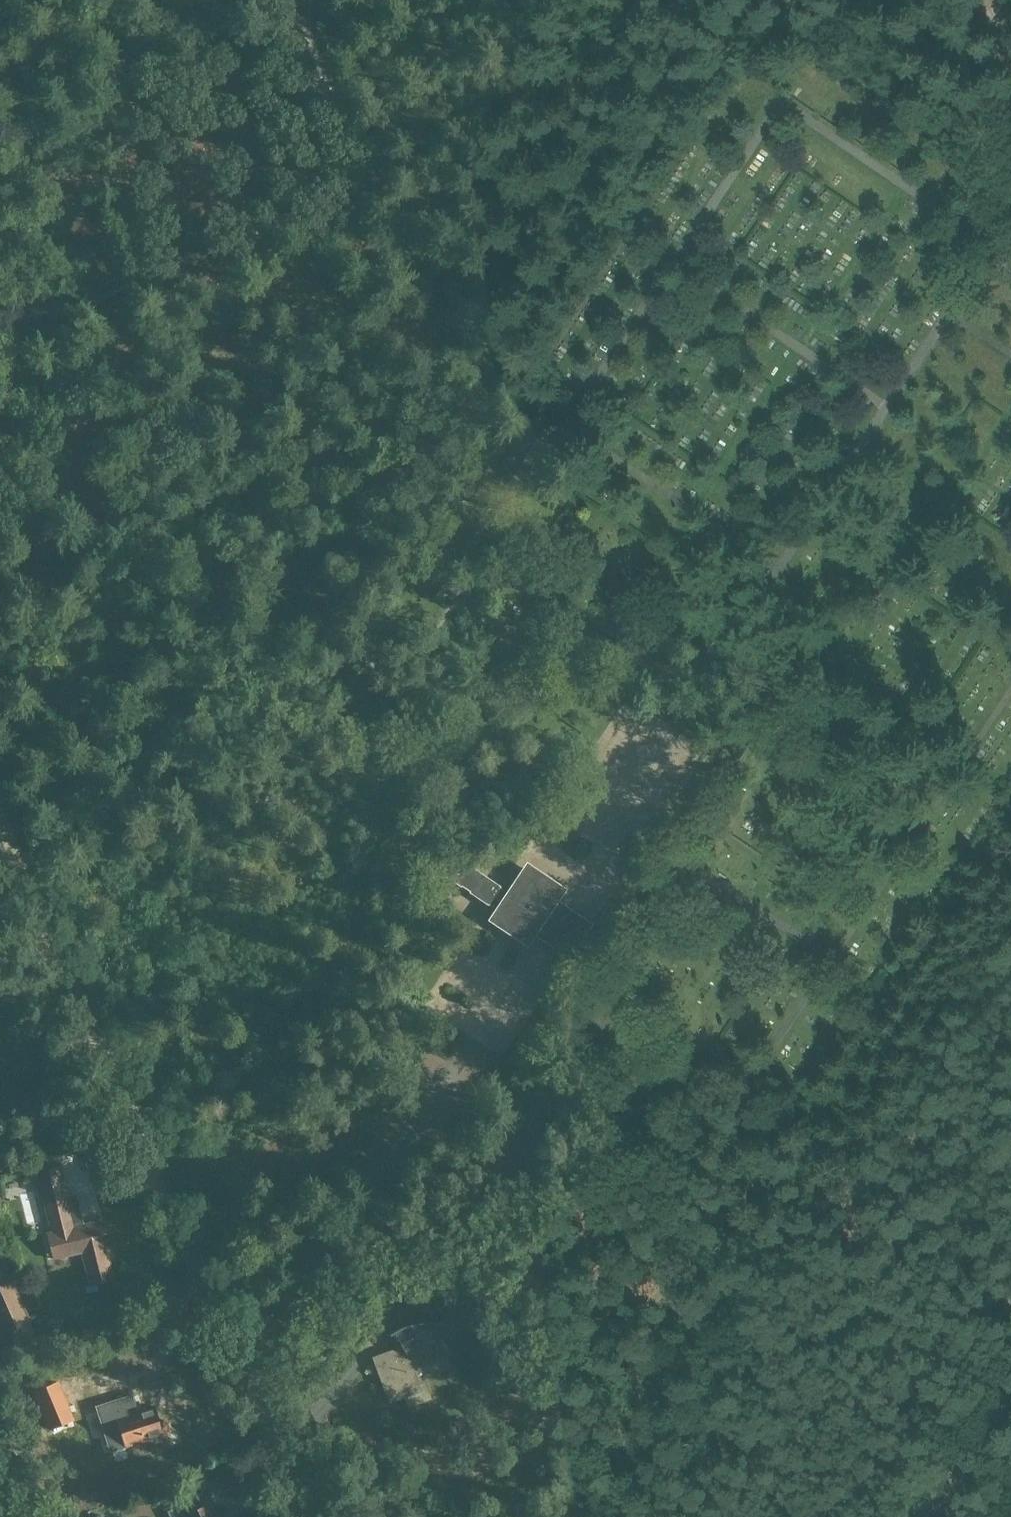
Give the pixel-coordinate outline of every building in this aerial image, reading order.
[(632,329),(622,333),(629,351),(639,347),(632,329)] [(488,906),(489,905),(497,910),(496,911),(533,936),(534,935),(570,959),(593,924),(557,900),(558,899),(521,874),(508,893),(500,888),(501,887),(455,856),(454,857),(459,860),(447,877),(443,874),(442,875),(461,888),(462,887),(470,892),(469,893),(488,906)] [(81,1251),(89,1284),(112,1279),(104,1246),(107,1245),(100,1219),(73,1226),(62,1181),(64,1181),(60,1166),(35,1172),(50,1232),(46,1233),(52,1258),(81,1251)] [(0,1285),(0,1325),(4,1334),(30,1322),(11,1280),(0,1285)] [(374,1358),(377,1368),(389,1400),(404,1395),(408,1407),(427,1400),(422,1384),(416,1386),(410,1368),(447,1355),(440,1334),(437,1335),(436,1316),(426,1313),(415,1313),(406,1316),(397,1322),(391,1330),(401,1348),(374,1358)] [(74,1420),(58,1381),(33,1391),(49,1430),(74,1420)] [(161,1436),(162,1437),(164,1436),(167,1435),(168,1433),(169,1430),(170,1429),(169,1426),(168,1424),(167,1423),(164,1421),(163,1421),(160,1421),(157,1422),(152,1406),(116,1418),(125,1446),(160,1434),(161,1436)]
